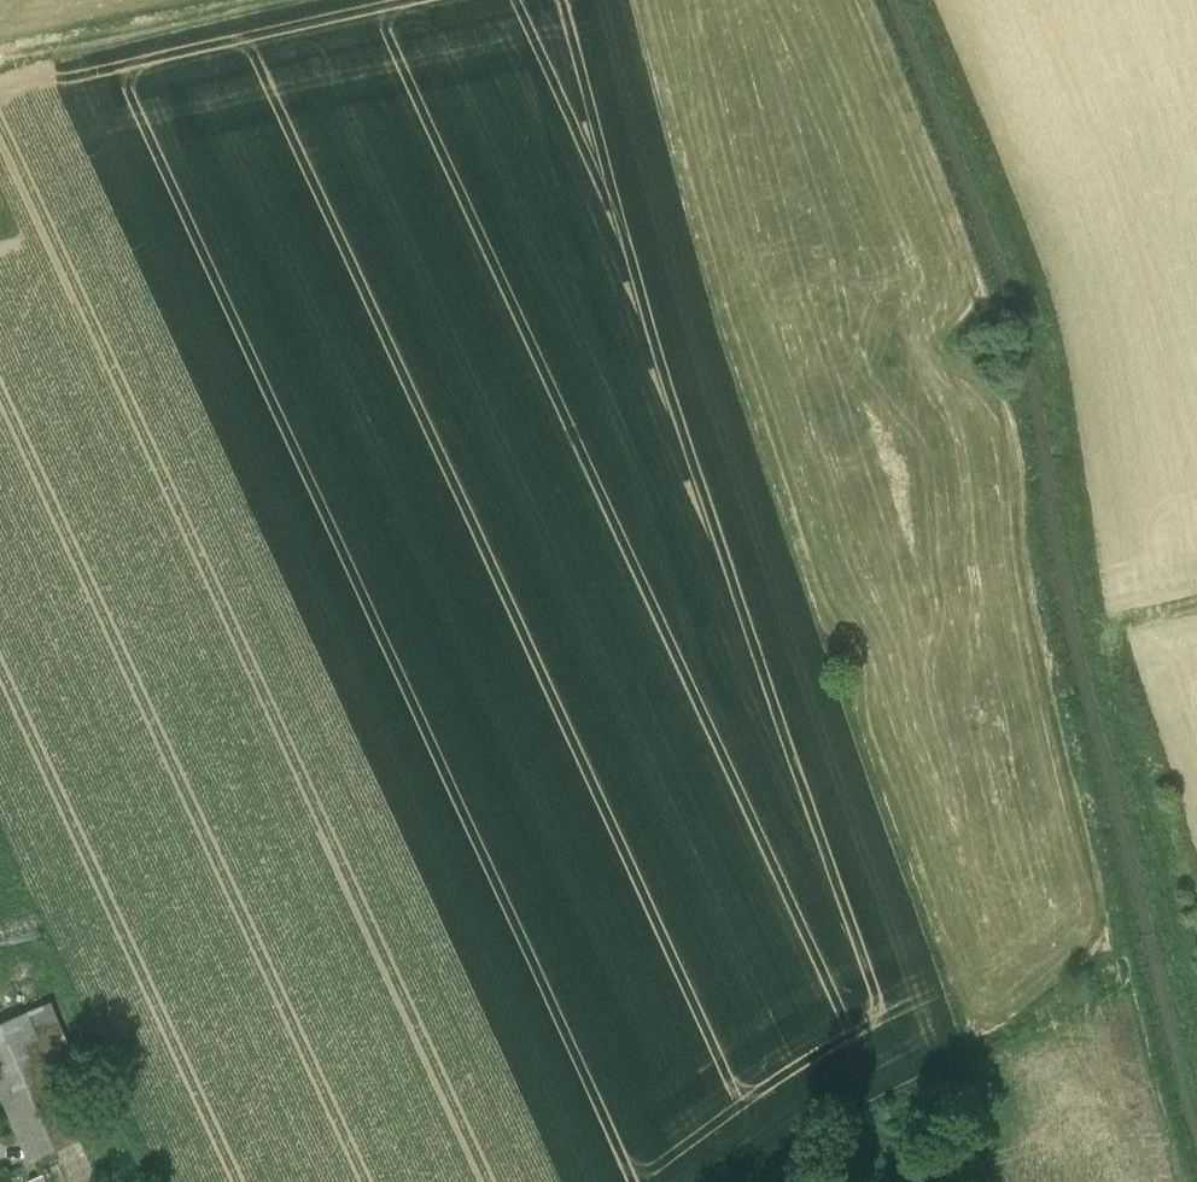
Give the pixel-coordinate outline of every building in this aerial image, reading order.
[(48,1003),(27,1012),(73,1123),(80,1140),(101,1130),(48,1003)] [(25,1145),(73,1123),(27,1012),(0,1023),(0,1087),(25,1145)] [(80,1140),(73,1123),(25,1145),(31,1160),(80,1140)] [(29,1181),(48,1181),(45,1173),(29,1181)]
